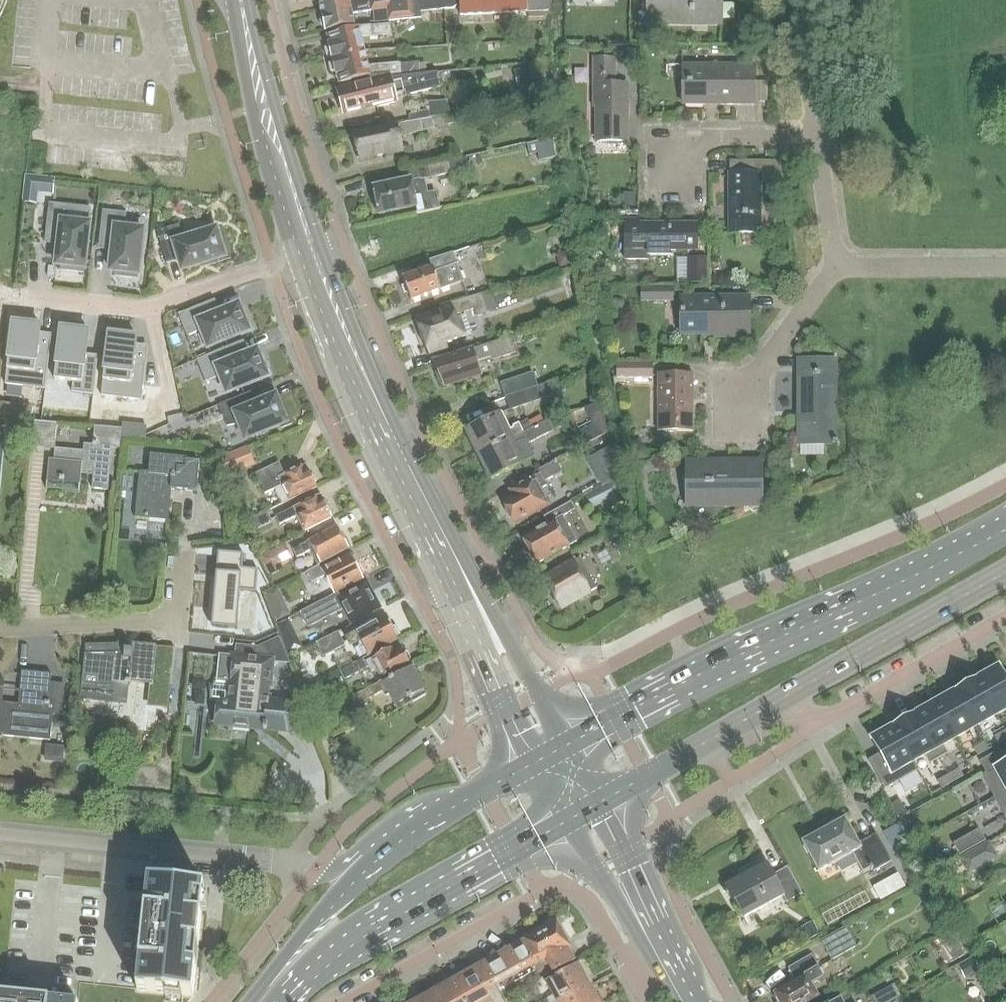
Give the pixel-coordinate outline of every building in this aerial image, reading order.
[(386,8),(388,21),(414,19),(412,0),(318,0),(320,9),(334,6),(335,6),(337,8),(351,6),(369,2),(371,11),(386,8)] [(414,19),(421,18),(421,12),(420,12),(418,0),(412,0),(414,19)] [(421,12),(433,11),(432,0),(418,0),(420,12),(421,12)] [(445,10),(444,0),(432,0),(433,11),(445,10)] [(459,8),(459,0),(444,0),(445,10),(459,8)] [(459,8),(460,16),(549,12),(551,0),(459,0),(459,8)] [(645,22),(722,23),(723,0),(646,0),(645,22)] [(369,2),(351,6),(337,8),(335,6),(334,6),(320,9),(322,19),(320,21),(322,27),(324,29),(325,32),(355,25),(353,15),(371,11),(369,2)] [(328,47),(325,50),(327,57),(331,58),(332,60),(366,52),(363,39),(392,36),(391,25),(357,28),(326,36),(328,47)] [(332,62),(329,65),(331,72),(335,74),(338,84),(370,76),(370,77),(402,75),(401,63),(378,65),(369,65),(366,52),(332,60),(332,62)] [(626,141),(627,85),(614,84),(615,59),(593,59),(592,107),(596,108),(596,141),(626,141)] [(418,62),(401,63),(402,75),(420,74),(418,62)] [(682,106),(737,106),(754,106),(754,66),(682,66),(682,106)] [(529,67),(515,71),(523,101),(537,97),(538,102),(549,99),(544,78),(533,81),(529,67)] [(371,81),(339,90),(341,97),(341,99),(340,100),(340,102),(341,104),(342,105),(343,106),(344,107),(346,114),(347,117),(398,103),(396,95),(404,93),(405,96),(441,87),(438,72),(430,73),(420,74),(402,75),(370,77),(371,81)] [(429,110),(410,114),(411,122),(421,121),(433,118),(452,114),(448,99),(428,102),(429,110)] [(452,114),(433,118),(435,125),(455,120),(454,114),(452,114)] [(433,118),(421,121),(423,131),(435,128),(435,125),(433,118)] [(400,137),(423,131),(421,121),(411,122),(395,125),(369,131),(369,130),(353,133),(359,160),(403,151),(400,137)] [(553,141),(528,146),(530,158),(538,156),(555,152),(553,141)] [(469,170),(467,158),(448,162),(450,174),(469,170)] [(782,176),(779,161),(731,161),(731,174),(729,174),(729,233),(760,233),(760,178),(766,178),(766,180),(779,178),(779,176),(782,176)] [(427,167),(429,178),(450,174),(448,162),(427,167)] [(379,214),(415,206),(417,214),(440,209),(437,191),(428,193),(425,179),(429,178),(427,167),(407,171),(409,181),(373,189),(379,214)] [(26,176),(24,203),(36,205),(37,193),(39,177),(26,176)] [(623,194),(623,208),(635,208),(635,194),(623,194)] [(49,204),(45,238),(59,240),(59,245),(56,265),(62,266),(61,270),(84,273),(89,224),(91,209),(72,207),(49,204)] [(99,244),(113,246),(112,251),(110,271),(115,272),(115,276),(138,279),(143,230),(125,228),(126,213),(103,210),(99,244)] [(671,257),(671,251),(696,251),(696,224),(625,224),(624,261),(650,261),(650,257),(671,257)] [(171,228),(157,232),(167,264),(179,260),(182,270),(218,259),(219,262),(230,259),(222,233),(217,235),(216,230),(184,240),(179,225),(171,228)] [(410,301),(463,282),(453,253),(429,260),(432,269),(403,279),(410,301)] [(568,254),(556,257),(559,269),(571,266),(568,254)] [(708,284),(708,257),(686,257),(686,284),(708,284)] [(674,302),(674,286),(640,286),(640,302),(674,302)] [(428,315),(417,320),(421,331),(420,335),(422,341),(426,342),(430,354),(449,347),(448,345),(463,340),(462,338),(472,334),(466,316),(475,313),(477,318),(497,311),(490,291),(440,308),(441,311),(428,315)] [(749,338),(749,315),(749,296),(681,296),(681,334),(702,334),(702,338),(749,338)] [(209,306),(182,317),(190,337),(203,334),(209,349),(250,333),(248,328),(252,327),(244,305),(214,317),(209,306)] [(29,388),(51,390),(54,357),(42,355),(45,326),(40,326),(40,325),(35,323),(29,321),(24,320),(17,319),(12,371),(31,373),(29,388)] [(69,324),(63,324),(58,376),(76,378),(75,393),(97,395),(100,361),(88,360),(90,331),(86,331),(86,330),(80,327),(75,326),(69,324)] [(126,332),(121,330),(115,329),(109,328),(104,381),(122,382),(121,397),(142,400),(146,366),(133,365),(136,336),(131,335),(126,332)] [(473,349),(435,362),(435,363),(439,373),(436,374),(441,384),(444,383),(445,385),(479,375),(476,362),(492,357),(493,361),(515,353),(510,338),(474,350),(473,349)] [(227,351),(200,362),(208,381),(221,378),(227,394),(268,378),(266,373),(271,372),(264,355),(259,356),(257,352),(232,362),(227,351)] [(835,361),(800,361),(799,443),(835,444),(835,361)] [(652,378),(652,364),(616,364),(616,378),(652,378)] [(534,372),(501,383),(506,398),(534,389),(539,387),(538,386),(534,372)] [(693,432),(693,385),(693,374),(658,374),(658,432),(693,432)] [(534,389),(506,398),(510,411),(538,401),(562,393),(557,379),(538,386),(539,387),(534,389)] [(239,423),(245,439),(280,425),(282,428),(292,424),(282,399),(277,401),(276,397),(250,407),(246,395),(218,406),(226,426),(239,423)] [(608,433),(602,403),(584,408),(591,423),(590,426),(578,432),(585,444),(608,433)] [(92,407),(90,425),(99,426),(101,408),(92,407)] [(498,415),(467,431),(479,454),(532,428),(529,423),(528,420),(519,425),(513,428),(513,429),(510,430),(501,414),(498,415)] [(532,428),(479,454),(492,479),(535,457),(528,443),(553,430),(548,420),(544,421),(532,428)] [(35,422),(33,448),(55,449),(56,443),(55,443),(57,424),(35,422)] [(122,430),(122,438),(146,440),(147,426),(123,423),(122,430)] [(83,452),(55,449),(54,460),(49,460),(47,489),(80,492),(81,474),(94,475),(92,489),(109,490),(112,448),(120,449),(122,430),(94,427),(92,446),(84,446),(83,452)] [(219,458),(227,476),(255,465),(248,446),(219,458)] [(610,449),(588,461),(594,470),(612,461),(610,449)] [(135,516),(168,520),(171,490),(197,492),(200,463),(187,461),(187,459),(151,456),(149,473),(140,472),(135,516)] [(556,461),(534,473),(535,475),(519,484),(520,486),(511,490),(514,497),(504,503),(506,507),(505,511),(510,519),(513,519),(515,524),(552,504),(543,488),(548,485),(546,481),(562,472),(556,461)] [(762,464),(716,464),(685,464),(685,504),(762,504),(762,464)] [(301,467),(261,486),(265,494),(276,489),(283,504),(316,487),(315,485),(315,481),(314,477),(310,475),(309,472),(304,474),(301,467)] [(629,506),(616,480),(583,496),(590,511),(608,502),(614,514),(623,509),(629,506)] [(315,498),(276,517),(280,525),(297,516),(305,531),(331,518),(330,515),(331,512),(327,505),(324,504),(323,502),(319,504),(316,499),(315,498)] [(571,502),(544,517),(548,524),(523,538),(529,550),(528,554),(532,560),(536,561),(537,564),(577,542),(563,517),(575,510),(571,502)] [(266,510),(242,522),(248,534),(272,523),(266,510)] [(348,549),(346,547),(347,544),(344,537),(341,536),(336,527),(320,535),(293,550),(297,557),(311,550),(319,565),(348,549)] [(625,540),(615,545),(622,558),(632,552),(625,540)] [(274,551),(261,558),(270,576),(283,569),(281,564),(274,551)] [(214,574),(209,629),(235,632),(238,593),(254,595),(256,572),(240,571),(241,556),(216,554),(215,558),(220,558),(218,575),(214,574)] [(319,565),(306,572),(312,583),(324,577),(333,593),(362,578),(351,555),(321,570),(319,565)] [(545,578),(562,608),(597,588),(580,558),(545,578)] [(349,623),(378,608),(377,604),(378,601),(373,592),(371,593),(367,586),(338,601),(334,594),(300,612),(308,628),(333,614),(343,609),(349,623)] [(283,602),(272,607),(278,620),(289,615),(283,602)] [(391,629),(387,622),(385,618),(346,638),(350,646),(356,643),(357,646),(360,644),(361,645),(357,647),(363,657),(367,655),(367,656),(368,657),(391,645),(391,644),(397,641),(395,638),(397,637),(392,628),(391,629)] [(289,621),(279,626),(284,640),(296,634),(289,621)] [(338,632),(316,643),(323,657),(345,646),(338,632)] [(273,663),(291,665),(278,638),(257,648),(235,646),(234,658),(219,656),(217,683),(214,682),(212,702),(218,703),(216,724),(233,726),(233,727),(248,729),(248,725),(263,726),(263,730),(266,730),(266,729),(286,731),(297,725),(287,704),(272,702),(272,695),(266,694),(267,687),(270,688),(273,663)] [(132,644),(132,650),(125,649),(125,644),(118,644),(85,644),(85,655),(86,655),(82,699),(121,702),(122,688),(127,688),(127,683),(130,683),(131,681),(151,683),(149,705),(168,706),(168,709),(169,709),(171,685),(175,648),(173,648),(173,649),(157,648),(157,646),(156,646),(155,646),(133,644),(132,644)] [(410,658),(407,653),(404,653),(402,650),(396,653),(391,645),(368,657),(367,656),(339,671),(345,680),(369,667),(372,673),(376,670),(383,682),(410,666),(411,665),(409,662),(410,658)] [(383,682),(328,708),(335,722),(371,702),(369,699),(383,691),(385,696),(389,694),(396,706),(397,705),(397,704),(408,698),(409,701),(411,700),(412,702),(425,695),(423,691),(425,690),(413,668),(412,669),(410,666),(383,682)] [(977,679),(997,715),(1005,710),(1005,681),(998,667),(977,679)] [(19,705),(0,703),(0,737),(1,737),(1,736),(50,741),(53,711),(48,710),(52,674),(22,671),(19,705)] [(977,679),(956,691),(976,727),(997,715),(977,679)] [(976,727),(956,691),(935,703),(955,739),(976,727)] [(935,703),(914,715),(939,759),(947,754),(943,745),(955,739),(935,703)] [(930,764),(939,759),(914,715),(893,727),(913,762),(914,762),(925,755),(930,764)] [(913,762),(893,727),(871,739),(880,754),(868,761),(885,789),(919,770),(914,762),(913,762)] [(998,744),(1005,740),(1005,732),(1005,731),(994,737),(998,744)] [(973,748),(978,756),(989,750),(984,742),(973,748)] [(1001,750),(980,762),(986,773),(982,776),(994,797),(1005,791),(1005,757),(1001,750)] [(959,769),(948,775),(952,783),(963,777),(959,769)] [(937,782),(942,789),(952,783),(948,775),(937,782)] [(994,797),(1005,819),(1005,791),(994,797)] [(908,814),(902,804),(893,809),(899,819),(908,814)] [(876,834),(865,840),(859,843),(845,818),(841,820),(839,817),(828,823),(830,826),(801,842),(818,873),(852,854),(863,874),(870,870),(871,872),(873,871),(874,872),(892,862),(876,834)] [(901,823),(883,832),(891,846),(908,837),(901,823)] [(979,830),(954,844),(960,856),(986,842),(979,830)] [(962,859),(969,871),(995,857),(988,845),(962,859)] [(803,895),(787,867),(784,869),(785,869),(773,875),(767,864),(750,874),(743,878),(727,886),(748,925),(749,925),(744,917),(755,910),(756,911),(783,896),(787,904),(788,903),(787,902),(802,895),(803,895)] [(905,889),(897,875),(873,889),(881,902),(905,889)] [(138,988),(138,990),(192,996),(194,996),(204,886),(175,883),(169,883),(166,882),(160,882),(157,882),(151,881),(149,881),(148,883),(148,889),(147,893),(138,988)] [(820,935),(813,922),(801,928),(808,941),(820,935)] [(540,979),(551,973),(551,974),(566,966),(574,962),(567,950),(571,948),(569,944),(566,946),(564,942),(567,940),(561,930),(558,932),(555,926),(554,927),(553,925),(527,939),(528,941),(527,942),(521,946),(535,972),(536,971),(540,979)] [(831,961),(857,947),(846,927),(820,941),(831,961)] [(942,938),(945,943),(956,937),(953,931),(942,938)] [(480,968),(475,971),(480,979),(490,997),(495,994),(514,983),(515,983),(520,994),(539,983),(533,973),(535,972),(521,946),(513,951),(511,947),(484,962),(485,965),(480,968)] [(819,999),(811,985),(823,979),(817,968),(818,967),(812,956),(789,969),(796,980),(774,992),(779,1000),(776,1001),(813,1001),(819,999)] [(974,959),(962,965),(967,975),(979,968),(974,959)] [(588,985),(584,976),(585,973),(582,968),(579,967),(577,964),(545,983),(552,997),(542,1001),(559,1001),(588,985)] [(453,982),(464,1001),(492,1001),(480,979),(475,971),(472,972),(468,971),(463,973),(463,977),(453,982)] [(453,982),(444,988),(444,987),(441,986),(436,989),(435,992),(435,993),(433,994),(438,1001),(464,1001),(453,982)] [(559,1001),(601,1001),(596,993),(593,994),(593,993),(597,991),(596,989),(592,992),(588,985),(559,1001)] [(875,1001),(886,1001),(893,998),(887,988),(872,997),(875,1001)] [(419,1001),(438,1001),(433,994),(431,995),(430,992),(419,998),(420,1001),(419,1001)]
